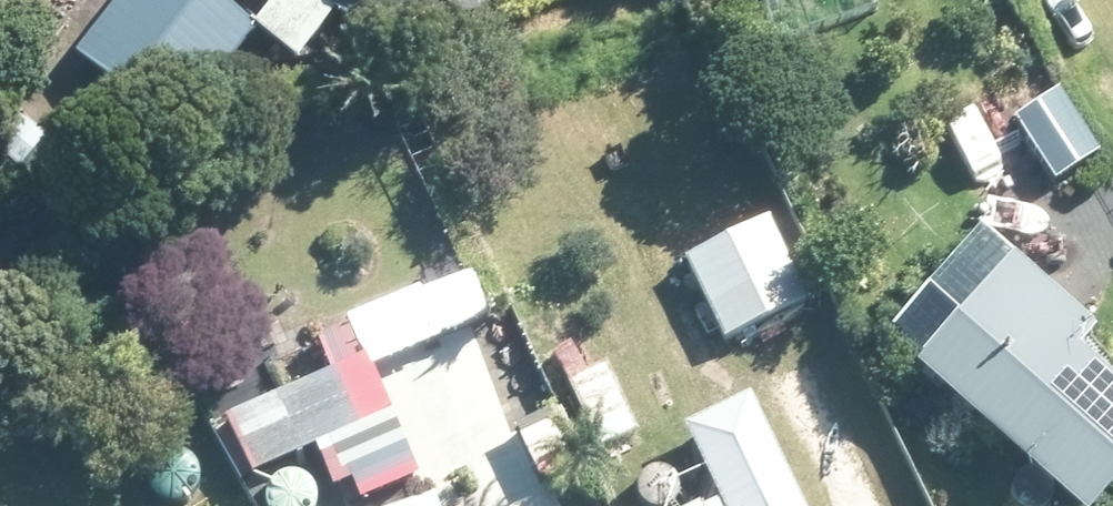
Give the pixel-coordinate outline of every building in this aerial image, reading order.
[(85,54),(175,133),(265,30),(230,0),(132,0),(85,54)] [(287,8),(270,28),(316,66),(368,4),(414,43),(450,0),(277,0),(287,8)] [(815,300),(775,209),(684,250),(724,340),(815,300)] [(925,375),(1076,505),(1110,505),(1112,503),(1112,369),(1094,352),(1106,338),(995,242),(909,341),(935,363),(925,375)] [(265,483),(386,419),(355,361),(234,425),(265,483)] [(651,434),(609,364),(569,388),(611,458),(651,434)] [(728,504),(723,505),(808,505),(755,394),(690,425),(728,504)] [(558,402),(509,437),(546,488),(595,452),(558,402)] [(443,482),(382,505),(452,505),(443,482)]
